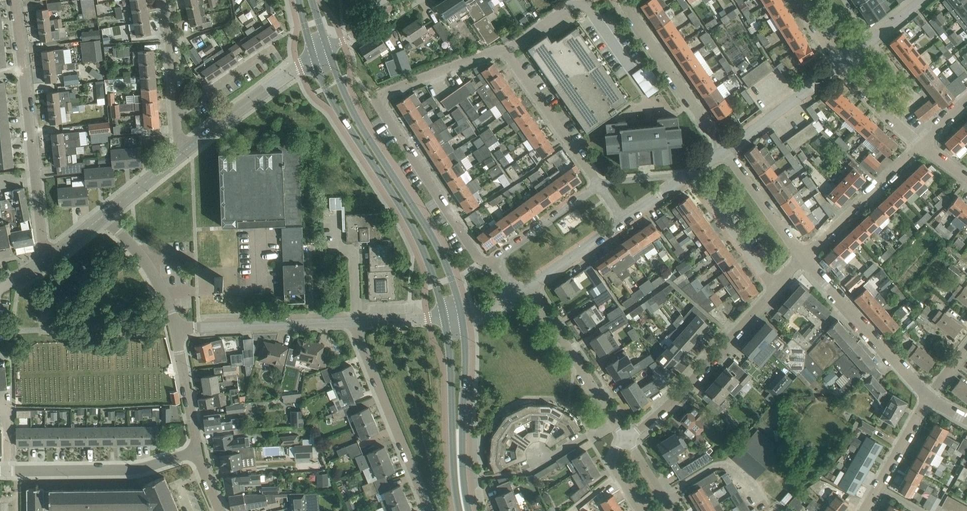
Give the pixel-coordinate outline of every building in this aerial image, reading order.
[(83,15),(77,16),(77,20),(97,18),(95,5),(94,0),(81,0),(83,15)] [(145,0),(130,0),(132,10),(147,8),(145,0)] [(469,12),(470,11),(466,4),(464,0),(446,0),(437,6),(442,12),(441,13),(441,15),(443,14),(445,17),(456,10),(461,17),(469,12)] [(479,4),(477,0),(471,0),(466,4),(470,11),(469,12),(475,22),(474,23),(485,39),(497,31),(490,21),(489,19),(479,4)] [(490,21),(497,17),(487,2),(488,1),(487,0),(486,0),(479,4),(489,19),(490,21)] [(659,4),(656,0),(648,0),(641,5),(649,16),(662,8),(659,4)] [(781,0),(773,0),(766,5),(773,16),(786,8),(781,0)] [(863,14),(883,0),(864,0),(856,5),(856,6),(857,5),(863,14)] [(863,14),(869,23),(885,12),(879,3),(884,0),(883,0),(863,14)] [(954,7),(962,16),(966,12),(966,0),(963,0),(954,7)] [(204,4),(204,3),(187,7),(190,18),(205,15),(205,14),(200,15),(198,5),(204,4)] [(758,4),(748,10),(745,4),(740,7),(746,17),(751,14),(751,13),(760,8),(758,4)] [(117,19),(123,18),(121,6),(114,8),(117,19)] [(664,11),(662,8),(649,16),(657,28),(669,19),(670,19),(675,15),(670,7),(664,11)] [(738,7),(727,14),(730,19),(741,12),(738,7)] [(49,20),(48,8),(37,10),(39,25),(50,24),(54,24),(54,23),(62,22),(61,18),(54,19),(54,20),(49,20)] [(149,21),(147,8),(132,10),(134,23),(135,23),(149,21)] [(794,19),(786,8),(773,16),(780,28),(794,19)] [(692,20),(696,17),(692,11),(688,15),(692,20)] [(934,17),(929,12),(924,16),(932,24),(944,15),(941,11),(934,17)] [(957,21),(964,30),(966,28),(966,12),(962,16),(957,21)] [(262,21),(267,27),(273,37),(279,33),(275,27),(280,25),(273,14),(262,21)] [(727,14),(726,14),(720,18),(723,24),(730,19),(727,14)] [(751,14),(746,17),(750,23),(755,20),(751,14)] [(191,25),(195,24),(198,23),(199,28),(207,27),(206,21),(205,15),(190,18),(191,25)] [(947,19),(944,15),(932,24),(936,29),(940,35),(944,32),(945,31),(940,25),(947,19)] [(524,27),(530,23),(526,17),(520,21),(524,27)] [(696,17),(692,20),(696,27),(701,24),(696,17)] [(420,34),(427,30),(419,18),(403,28),(411,40),(412,39),(416,46),(424,41),(420,34)] [(711,27),(717,23),(714,18),(708,22),(711,27)] [(670,19),(669,19),(657,28),(664,39),(677,30),(670,19)] [(801,31),(794,19),(780,28),(787,40),(801,31)] [(134,23),(128,24),(131,37),(141,35),(151,33),(149,21),(135,23),(134,23)] [(451,36),(440,21),(434,24),(445,40),(451,36)] [(930,28),(926,22),(921,26),(926,32),(930,28)] [(50,24),(39,25),(41,41),(60,39),(59,30),(51,31),(50,24)] [(228,26),(223,28),(227,34),(231,31),(233,29),(232,28),(231,25),(228,26)] [(273,37),(267,27),(263,29),(261,26),(255,30),(264,43),(273,37)] [(255,49),(264,43),(255,30),(253,27),(245,31),(250,38),(248,39),(255,49)] [(681,143),(680,127),(678,127),(677,116),(657,118),(658,124),(626,127),(626,121),(618,122),(613,115),(617,112),(614,108),(626,100),(574,28),(556,41),(555,39),(551,42),(546,36),(527,49),(586,133),(602,122),(607,129),(607,134),(605,134),(607,151),(620,149),(621,165),(638,163),(638,162),(653,161),(653,162),(670,160),(669,145),(681,143)] [(930,28),(926,32),(931,38),(935,34),(930,28)] [(82,32),(83,40),(100,38),(99,29),(82,32)] [(685,42),(677,30),(664,39),(672,50),(685,42)] [(761,40),(765,37),(762,31),(757,34),(761,40)] [(808,43),(801,31),(787,40),(795,51),(808,43)] [(944,32),(940,35),(945,41),(948,38),(951,41),(958,35),(955,31),(948,37),(944,32)] [(707,32),(700,36),(705,45),(708,43),(707,43),(712,40),(707,32)] [(911,44),(908,41),(902,33),(890,43),(899,53),(911,44)] [(954,45),(962,38),(959,34),(958,35),(951,41),(954,45)] [(190,39),(194,47),(199,44),(203,50),(203,49),(207,54),(211,51),(200,35),(190,39)] [(360,47),(368,60),(387,47),(379,35),(360,47)] [(480,42),(482,47),(501,40),(498,35),(480,42)] [(248,39),(246,37),(236,43),(241,50),(245,47),(249,53),(255,49),(248,39)] [(765,37),(761,40),(764,46),(769,43),(765,37)] [(90,41),(93,61),(103,60),(100,39),(90,41)] [(707,43),(708,43),(712,49),(717,46),(712,40),(707,43)] [(693,53),(685,42),(672,50),(680,62),(693,53)] [(795,51),(802,63),(815,54),(808,43),(795,51)] [(943,53),(948,49),(943,43),(938,47),(943,53)] [(919,54),(911,44),(899,53),(907,64),(919,54)] [(234,45),(226,51),(232,60),(234,63),(238,60),(235,54),(239,51),(234,45)] [(114,58),(130,57),(130,46),(113,47),(114,58)] [(191,57),(195,64),(202,60),(194,47),(184,53),(186,60),(191,57)] [(59,65),(66,64),(64,48),(42,51),(44,66),(48,66),(55,65),(59,64),(59,65)] [(226,51),(224,48),(213,55),(221,67),(223,70),(234,63),(232,60),(226,51)] [(948,49),(943,53),(948,59),(953,55),(948,49)] [(153,50),(132,51),(133,57),(139,57),(140,63),(154,62),(153,50)] [(404,50),(392,54),(399,74),(411,70),(404,50)] [(701,64),(693,53),(680,62),(688,73),(701,64)] [(928,65),(919,54),(907,64),(916,75),(928,65)] [(203,62),(213,77),(223,70),(221,67),(213,55),(203,62)] [(723,66),(728,62),(724,57),(719,60),(723,66)] [(761,62),(766,69),(769,72),(774,69),(766,59),(763,61),(761,62)] [(952,63),(951,64),(954,69),(960,64),(956,60),(952,63)] [(928,65),(916,75),(925,86),(937,76),(932,70),(936,66),(932,61),(928,65)] [(155,75),(154,62),(140,63),(141,76),(155,75)] [(212,77),(213,77),(203,62),(197,66),(197,67),(194,68),(200,77),(204,74),(208,80),(212,77)] [(728,62),(723,66),(727,72),(732,69),(728,62)] [(746,66),(743,62),(738,65),(741,70),(746,66)] [(761,62),(756,66),(764,76),(769,72),(766,69),(761,62)] [(785,77),(790,74),(781,62),(776,66),(785,77)] [(500,73),(493,63),(477,74),(484,84),(500,73)] [(48,66),(44,66),(46,82),(57,81),(56,73),(62,72),(61,69),(68,68),(67,64),(66,64),(59,65),(59,64),(55,65),(48,66)] [(663,86),(647,64),(632,74),(648,97),(663,86)] [(708,76),(701,64),(688,73),(696,84),(708,76)] [(751,70),(755,75),(759,80),(764,76),(756,66),(751,70)] [(103,79),(102,74),(93,68),(89,73),(98,79),(103,79)] [(951,73),(947,68),(937,76),(925,86),(933,96),(950,83),(946,78),(951,73)] [(751,70),(747,73),(754,83),(759,80),(755,75),(751,70)] [(942,107),(966,87),(966,83),(965,85),(961,80),(965,77),(966,79),(966,74),(965,71),(960,74),(950,83),(933,96),(937,101),(941,106),(942,107)] [(488,94),(507,82),(500,73),(484,84),(482,85),(488,94)] [(747,73),(742,77),(749,87),(754,83),(747,73)] [(65,85),(80,83),(78,74),(63,75),(65,85)] [(141,76),(136,77),(137,83),(141,82),(142,89),(156,88),(155,75),(141,76)] [(716,87),(708,76),(696,84),(703,96),(716,87)] [(131,83),(131,77),(124,78),(105,80),(105,83),(106,89),(106,90),(106,92),(114,91),(117,91),(116,86),(110,86),(109,82),(115,82),(115,84),(131,83)] [(468,88),(473,85),(470,81),(469,80),(464,83),(468,88)] [(514,92),(507,82),(488,94),(495,105),(514,92)] [(464,83),(460,86),(467,96),(471,93),(468,88),(464,83)] [(473,85),(468,88),(471,93),(476,89),(473,85)] [(460,86),(455,90),(462,100),(467,96),(460,86)] [(724,98),(716,87),(703,96),(711,107),(724,98)] [(156,88),(142,89),(142,94),(135,95),(135,102),(157,101),(156,88)] [(754,100),(745,89),(741,92),(750,104),(754,100)] [(846,98),(836,89),(826,100),(836,109),(846,98)] [(60,107),(65,107),(65,106),(65,102),(69,101),(68,90),(47,92),(49,108),(52,107),(60,107)] [(455,90),(450,93),(457,103),(459,102),(462,100),(455,90)] [(106,92),(106,93),(107,93),(108,104),(110,104),(115,104),(114,91),(106,92)] [(509,110),(520,101),(514,92),(495,105),(502,114),(509,110)] [(419,104),(413,93),(397,104),(404,114),(419,104)] [(450,93),(446,97),(452,106),(457,103),(450,93)] [(428,103),(431,104),(434,108),(438,105),(432,95),(427,98),(427,99),(426,99),(428,103)] [(465,111),(473,105),(467,96),(462,100),(459,102),(465,111)] [(441,100),(447,110),(452,106),(446,97),(441,100)] [(711,107),(719,118),(732,110),(724,98),(711,107)] [(846,119),(856,107),(846,98),(836,109),(846,119)] [(922,121),(925,119),(936,110),(936,109),(941,106),(937,101),(932,104),(929,100),(915,112),(922,121)] [(157,101),(135,102),(136,110),(144,109),(144,114),(158,113),(157,101)] [(527,110),(520,101),(509,110),(515,119),(527,110)] [(421,102),(419,104),(404,114),(410,123),(427,112),(421,102)] [(110,104),(112,117),(121,116),(120,104),(115,104),(110,104)] [(472,121),(480,115),(473,105),(465,111),(472,121)] [(818,117),(815,112),(810,105),(806,108),(814,120),(817,118),(818,117)] [(52,107),(49,108),(50,124),(60,123),(62,122),(60,107),(52,107)] [(452,111),(458,120),(465,115),(459,107),(452,111)] [(856,128),(866,116),(856,107),(846,119),(856,128)] [(489,109),(480,115),(472,121),(476,126),(493,114),(489,109)] [(440,118),(445,115),(442,110),(437,113),(440,118)] [(527,110),(515,119),(512,121),(518,131),(534,120),(527,110)] [(427,112),(410,123),(416,133),(428,125),(422,116),(427,112)] [(139,121),(139,127),(139,128),(150,127),(159,126),(158,113),(144,114),(136,115),(136,121),(139,121)] [(866,137),(877,126),(866,116),(856,128),(866,137)] [(817,118),(814,120),(811,122),(818,132),(824,127),(817,118)] [(462,131),(470,125),(467,120),(454,128),(458,134),(462,131)] [(528,138),(540,130),(534,120),(518,131),(519,131),(522,129),(528,138)] [(90,134),(111,131),(110,121),(89,124),(90,134)] [(416,133),(422,143),(434,135),(440,131),(442,131),(435,121),(428,125),(416,133)] [(818,132),(811,122),(806,126),(813,135),(818,132)] [(7,124),(0,125),(0,139),(10,138),(9,130),(7,130),(7,124)] [(470,125),(462,131),(466,138),(475,132),(470,125)] [(801,129),(802,130),(808,139),(813,135),(806,126),(801,129)] [(876,146),(887,135),(877,126),(866,137),(876,146)] [(963,126),(954,134),(963,144),(966,141),(966,130),(963,126)] [(489,127),(479,134),(484,141),(494,134),(489,127)] [(796,133),(797,134),(803,143),(808,139),(802,130),(801,129),(796,133)] [(540,130),(528,138),(532,143),(529,146),(531,150),(535,147),(547,139),(540,130)] [(434,135),(422,143),(429,153),(441,145),(447,141),(440,131),(434,135)] [(774,140),(779,137),(774,131),(770,135),(774,140)] [(57,148),(76,146),(81,146),(80,139),(72,140),(71,132),(63,133),(63,132),(61,132),(52,134),(53,149),(57,148)] [(791,137),(798,146),(803,143),(797,134),(796,133),(791,137)] [(455,143),(461,139),(457,134),(452,137),(455,143)] [(488,147),(498,140),(494,134),(484,141),(486,144),(488,147)] [(954,134),(945,143),(954,153),(963,144),(954,134)] [(887,155),(897,144),(887,135),(876,146),(873,150),(877,153),(880,149),(887,155)] [(840,146),(844,141),(839,136),(835,141),(840,146)] [(780,139),(779,137),(774,140),(776,142),(785,155),(789,152),(780,139)] [(791,137),(786,140),(793,150),(798,146),(791,137)] [(10,138),(0,139),(0,153),(5,153),(10,152),(9,147),(11,147),(10,138)] [(532,150),(529,152),(537,163),(542,157),(546,155),(554,149),(547,139),(535,147),(531,150),(532,150)] [(844,141),(840,146),(850,155),(855,150),(844,141)] [(285,217),(284,217),(284,224),(285,224),(286,245),(303,244),(299,143),(278,144),(279,150),(219,152),(222,226),(238,225),(238,217),(284,215),(285,217)] [(442,146),(441,145),(429,153),(435,163),(447,155),(447,154),(451,151),(446,143),(442,146)] [(478,149),(483,156),(491,151),(488,147),(486,144),(478,149)] [(765,146),(759,150),(755,145),(744,153),(752,163),(768,151),(765,146)] [(53,149),(54,157),(53,157),(52,158),(52,163),(54,164),(55,164),(55,165),(67,164),(66,154),(77,153),(76,146),(57,148),(53,149)] [(140,148),(130,149),(126,149),(127,162),(127,165),(133,165),(133,166),(141,165),(140,148)] [(499,159),(505,155),(500,148),(494,152),(499,159)] [(127,165),(127,162),(126,149),(111,151),(113,167),(113,168),(122,167),(122,166),(127,165)] [(451,151),(447,154),(447,155),(435,163),(441,172),(459,161),(459,160),(453,150),(451,151)] [(559,150),(556,152),(559,157),(552,162),(553,162),(557,167),(566,160),(559,150)] [(770,166),(776,161),(768,151),(752,163),(759,173),(770,166)] [(797,154),(802,161),(807,158),(802,151),(797,154)] [(5,153),(0,153),(0,168),(13,166),(12,157),(10,158),(10,152),(5,153)] [(556,152),(551,156),(547,159),(551,164),(552,162),(559,157),(556,152)] [(792,165),(797,161),(789,152),(785,155),(792,165)] [(872,156),(870,153),(864,159),(869,164),(865,167),(871,173),(880,163),(872,156)] [(505,155),(499,159),(504,166),(510,162),(505,155)] [(816,166),(822,160),(818,156),(812,162),(816,166)] [(869,164),(864,159),(864,158),(860,163),(865,167),(869,164)] [(459,160),(459,161),(441,172),(448,182),(460,174),(467,170),(460,159),(459,160)] [(797,161),(792,165),(796,171),(801,168),(797,161)] [(84,162),(65,164),(67,174),(82,172),(81,167),(84,167),(84,162)] [(932,173),(923,163),(914,172),(923,182),(932,173)] [(498,164),(487,170),(492,178),(502,171),(498,164)] [(865,178),(861,174),(864,171),(856,164),(845,176),(857,187),(865,178)] [(514,181),(520,177),(511,165),(505,169),(514,181)] [(777,176),(770,166),(759,173),(766,183),(777,176)] [(113,167),(99,168),(100,182),(100,184),(106,184),(106,185),(115,184),(113,168),(113,167)] [(100,184),(100,182),(99,168),(85,169),(86,186),(87,187),(95,186),(95,185),(100,184)] [(572,168),(562,175),(570,188),(581,180),(572,168)] [(536,178),(541,175),(538,170),(533,173),(536,178)] [(559,170),(549,176),(549,177),(552,182),(561,194),(570,188),(562,175),(559,170)] [(791,181),(784,171),(777,176),(766,183),(773,193),(784,185),(791,181)] [(923,182),(914,172),(905,180),(914,190),(919,195),(928,187),(923,182)] [(504,187),(510,183),(504,173),(498,177),(504,187)] [(466,183),(460,174),(448,182),(454,192),(471,181),(466,183)] [(806,185),(811,181),(807,175),(802,179),(806,185)] [(549,176),(544,179),(539,183),(552,201),(561,194),(552,182),(549,177),(549,176)] [(857,187),(845,176),(836,185),(846,194),(848,196),(857,187)] [(905,199),(906,198),(911,203),(919,195),(914,190),(905,180),(896,189),(905,199)] [(470,188),(474,186),(471,181),(454,192),(460,201),(477,191),(477,190),(473,193),(470,188)] [(773,193),(781,204),(792,196),(798,191),(791,181),(784,185),(773,193)] [(811,181),(806,185),(811,191),(816,187),(811,181)] [(552,201),(539,183),(534,186),(538,192),(533,195),(542,208),(552,201)] [(848,196),(846,194),(836,185),(826,196),(826,197),(832,204),(835,201),(840,205),(848,196)] [(87,187),(86,186),(72,187),(74,204),(79,203),(79,204),(88,204),(87,187)] [(503,192),(507,197),(517,191),(514,186),(503,192)] [(15,247),(35,243),(32,227),(31,227),(30,218),(24,187),(13,190),(15,198),(0,200),(0,202),(1,208),(3,215),(9,222),(11,231),(15,247)] [(58,189),(60,206),(68,205),(68,204),(74,204),(72,187),(58,189)] [(905,199),(896,189),(887,197),(896,207),(905,199)] [(483,200),(477,191),(460,201),(467,211),(479,203),(483,200)] [(792,196),(781,204),(788,214),(799,206),(804,202),(801,197),(802,197),(798,191),(792,196)] [(819,191),(814,195),(818,200),(823,197),(819,191)] [(944,204),(950,199),(942,191),(937,196),(944,204)] [(494,199),(497,204),(507,197),(503,192),(494,199)] [(542,208),(533,195),(524,202),(533,215),(542,208)] [(696,206),(689,196),(672,209),(679,218),(696,206)] [(937,196),(940,199),(934,205),(939,209),(944,204),(937,196)] [(957,196),(955,199),(947,208),(956,216),(966,203),(957,196)] [(344,206),(342,206),(341,197),(329,197),(330,209),(342,209),(343,231),(345,231),(345,230),(346,230),(346,228),(345,228),(345,215),(344,206)] [(887,197),(878,206),(887,216),(896,207),(887,197)] [(825,201),(821,205),(825,210),(829,207),(827,204),(825,201)] [(533,215),(524,202),(514,209),(523,221),(533,215)] [(804,202),(799,206),(788,214),(795,224),(806,216),(806,215),(811,212),(804,202)] [(966,221),(966,204),(966,203),(956,216),(965,224),(966,221)] [(503,212),(505,216),(514,228),(523,221),(514,209),(512,206),(503,212)] [(685,227),(703,215),(696,206),(679,218),(685,227)] [(887,216),(878,206),(869,215),(882,229),(891,220),(887,216)] [(477,210),(472,213),(464,218),(467,223),(477,217),(480,221),(483,219),(477,210)] [(922,216),(926,221),(932,216),(927,211),(922,216)] [(806,216),(795,224),(803,234),(814,226),(809,220),(815,216),(811,212),(806,215),(806,216)] [(381,213),(346,215),(346,228),(346,230),(347,242),(369,241),(370,271),(368,271),(369,300),(377,300),(377,299),(388,298),(388,299),(396,299),(395,270),(393,270),(392,260),(394,259),(394,244),(391,244),(390,240),(383,240),(381,213)] [(666,226),(671,223),(665,214),(660,217),(663,222),(666,226)] [(697,234),(709,224),(703,215),(685,227),(685,228),(684,229),(691,239),(697,234)] [(882,229),(869,215),(860,223),(869,233),(873,237),(882,229)] [(514,228),(505,216),(496,222),(505,235),(514,228)] [(926,221),(922,216),(916,222),(920,226),(926,221)] [(9,249),(8,248),(11,247),(7,225),(5,225),(4,218),(3,218),(3,219),(0,217),(0,250),(9,249)] [(486,222),(483,224),(488,231),(495,242),(505,235),(496,222),(494,219),(489,223),(488,222),(486,222)] [(652,222),(641,229),(650,241),(660,234),(657,230),(652,222)] [(869,233),(860,223),(851,231),(860,241),(869,233)] [(941,234),(946,228),(939,223),(935,228),(941,234)] [(479,227),(483,232),(477,236),(486,248),(495,242),(488,231),(483,224),(479,227)] [(704,243),(716,234),(709,224),(697,234),(704,243)] [(914,231),(913,232),(910,228),(904,234),(911,241),(917,235),(914,231)] [(941,234),(948,239),(953,233),(946,228),(941,234)] [(650,241),(641,229),(632,236),(645,254),(655,247),(650,241)] [(851,231),(842,240),(851,250),(860,241),(851,231)] [(716,234),(704,243),(707,248),(704,250),(707,255),(723,243),(716,234)] [(911,241),(904,234),(899,239),(905,246),(911,241)] [(645,254),(632,236),(622,243),(635,261),(645,254)] [(960,249),(965,243),(958,238),(953,243),(960,249)] [(833,249),(836,252),(843,259),(843,260),(846,263),(856,254),(851,250),(842,240),(833,249)] [(681,246),(677,241),(672,244),(676,249),(681,246)] [(635,261),(622,243),(613,249),(625,268),(635,261)] [(717,262),(730,253),(723,243),(707,255),(705,256),(709,261),(714,257),(717,262)] [(886,250),(890,255),(896,250),(892,245),(886,250)] [(941,245),(938,248),(945,255),(948,251),(941,245)] [(680,260),(686,256),(684,252),(684,250),(681,246),(676,249),(673,251),(680,260)] [(667,255),(670,252),(667,247),(658,253),(664,261),(669,258),(667,255)] [(625,268),(613,249),(603,256),(616,274),(625,268)] [(824,257),(827,260),(833,267),(832,268),(842,281),(846,277),(840,269),(846,263),(843,260),(843,259),(836,252),(833,249),(824,257)] [(890,255),(886,250),(880,256),(885,261),(890,255)] [(737,262),(730,253),(717,262),(724,271),(731,266),(737,262)] [(304,289),(304,292),(305,292),(303,254),(283,255),(285,300),(285,290),(289,290),(289,291),(291,290),(304,289)] [(605,278),(608,275),(616,286),(621,282),(616,274),(603,256),(594,262),(605,278)] [(681,274),(684,272),(689,269),(683,261),(676,267),(681,274)] [(951,263),(950,264),(946,261),(941,267),(955,278),(961,271),(951,263)] [(737,262),(731,266),(724,271),(718,276),(724,285),(744,272),(737,262)] [(868,268),(872,272),(878,267),(874,262),(868,268)] [(597,285),(603,282),(590,265),(585,269),(597,285)] [(872,272),(868,268),(863,273),(867,277),(872,272)] [(663,282),(669,277),(673,273),(670,269),(659,276),(663,282)] [(677,284),(687,277),(684,272),(681,274),(672,280),(677,284)] [(731,295),(750,281),(744,272),(724,285),(728,290),(731,295)] [(863,280),(858,275),(846,286),(851,291),(863,280)] [(650,283),(654,288),(663,282),(659,276),(650,283)] [(215,286),(224,286),(223,277),(214,277),(215,286)] [(572,277),(555,289),(564,301),(581,289),(572,277)] [(886,287),(891,282),(887,278),(882,282),(886,287)] [(690,296),(697,291),(690,281),(681,288),(690,296)] [(745,300),(758,291),(750,281),(731,295),(735,300),(742,295),(745,300)] [(654,288),(650,283),(643,287),(647,293),(654,288)] [(665,294),(674,288),(670,284),(662,290),(665,294)] [(796,308),(815,325),(805,336),(797,329),(790,337),(798,344),(806,351),(812,343),(811,342),(828,324),(823,320),(831,312),(800,284),(778,309),(788,317),(796,308)] [(866,305),(874,297),(863,285),(856,291),(859,294),(854,298),(862,308),(866,305)] [(896,295),(900,291),(895,285),(891,289),(896,295)] [(958,285),(951,293),(966,305),(966,289),(964,287),(963,288),(958,285)] [(640,288),(631,294),(631,296),(635,301),(644,295),(640,288)] [(701,288),(697,291),(690,296),(699,303),(707,297),(701,288)] [(594,298),(598,305),(611,297),(607,290),(594,298)] [(665,294),(662,290),(652,296),(656,301),(659,305),(668,298),(665,294)] [(900,291),(896,295),(901,301),(905,297),(900,291)] [(882,306),(888,302),(879,293),(874,297),(866,305),(862,308),(870,317),(874,314),(882,306)] [(634,301),(631,296),(622,303),(625,307),(634,301)] [(656,301),(652,296),(648,300),(651,305),(656,301)] [(716,305),(710,296),(708,298),(707,297),(699,303),(708,311),(716,305)] [(584,310),(575,317),(584,330),(593,324),(594,325),(605,318),(595,304),(584,311),(584,310)] [(716,305),(708,311),(722,324),(727,318),(717,304),(716,305)] [(638,313),(644,309),(640,305),(635,309),(638,313)] [(684,317),(686,320),(685,320),(701,335),(706,330),(710,325),(704,321),(708,317),(694,305),(684,317)] [(882,323),(890,316),(882,306),(874,314),(870,317),(879,326),(882,323)] [(925,316),(930,310),(926,306),(916,319),(924,325),(929,320),(925,316)] [(626,315),(629,320),(638,313),(635,309),(626,315)] [(932,319),(936,322),(936,323),(953,336),(961,326),(953,320),(944,313),(943,314),(938,310),(932,319)] [(629,321),(629,320),(626,315),(624,312),(599,327),(602,333),(591,340),(600,354),(607,350),(609,353),(620,346),(611,332),(629,321)] [(894,334),(901,328),(890,316),(882,323),(879,326),(887,335),(892,331),(894,334)] [(674,325),(676,328),(680,333),(680,332),(693,344),(701,335),(685,320),(681,325),(677,322),(674,325)] [(819,338),(808,353),(806,351),(804,368),(816,379),(834,362),(846,351),(857,341),(838,320),(830,326),(828,328),(826,329),(819,338)] [(789,368),(797,375),(804,368),(806,351),(798,344),(793,349),(775,333),(776,332),(766,322),(742,349),(750,355),(759,363),(774,346),(780,351),(775,356),(789,368)] [(912,335),(920,327),(915,322),(907,329),(912,335)] [(680,332),(680,333),(676,328),(668,335),(673,341),(686,352),(693,344),(680,332)] [(226,359),(221,339),(196,345),(200,361),(213,358),(214,362),(226,359)] [(286,364),(295,366),(296,359),(310,362),(309,367),(319,369),(320,365),(325,366),(326,363),(328,353),(323,352),(324,346),(316,344),(298,340),(297,345),(296,349),(290,348),(286,364)] [(664,342),(661,345),(665,350),(678,361),(686,352),(673,341),(669,346),(664,342)] [(876,363),(857,341),(846,351),(834,362),(849,379),(834,394),(838,398),(859,378),(874,365),(876,363)] [(258,359),(274,363),(273,368),(281,370),(286,348),(262,342),(260,351),(258,359)] [(910,356),(927,370),(935,360),(927,354),(917,346),(917,347),(913,344),(908,350),(912,353),(910,356)] [(245,349),(243,349),(244,362),(244,365),(254,363),(254,349),(254,348),(245,349)] [(678,361),(665,350),(658,358),(670,369),(678,361)] [(244,365),(244,362),(243,353),(230,354),(232,366),(236,366),(244,365)] [(615,379),(625,372),(621,366),(630,361),(625,354),(617,359),(607,366),(615,379)] [(645,367),(649,364),(645,358),(634,365),(638,371),(645,367)] [(654,361),(649,364),(645,367),(653,380),(645,385),(641,380),(639,379),(634,381),(622,389),(634,408),(638,406),(638,407),(640,406),(640,405),(647,400),(645,398),(669,383),(654,361)] [(752,377),(734,361),(727,369),(725,368),(715,379),(728,391),(731,393),(734,396),(752,377)] [(335,364),(321,370),(326,382),(331,381),(334,388),(334,389),(357,379),(351,365),(337,371),(335,364)] [(874,365),(859,378),(864,382),(863,383),(877,397),(885,390),(875,379),(881,373),(874,365)] [(215,375),(202,377),(205,392),(220,390),(218,381),(224,381),(223,376),(224,376),(226,375),(226,381),(237,379),(236,366),(232,366),(214,367),(215,375)] [(777,376),(766,389),(769,392),(777,398),(778,397),(787,387),(793,380),(782,370),(777,376)] [(330,408),(319,413),(321,418),(326,416),(325,416),(344,408),(356,403),(354,399),(350,401),(349,399),(363,393),(357,379),(334,389),(334,388),(327,391),(330,400),(327,401),(330,408)] [(705,390),(709,394),(713,397),(708,403),(719,413),(724,406),(727,407),(729,406),(729,404),(728,402),(723,397),(728,391),(715,379),(705,390)] [(966,402),(966,386),(960,380),(952,390),(966,402)] [(177,390),(176,391),(170,392),(173,404),(180,403),(177,390)] [(879,400),(881,398),(888,402),(880,417),(894,425),(907,402),(893,394),(892,394),(886,390),(885,390),(877,397),(877,398),(877,397),(879,400)] [(213,396),(198,399),(200,408),(226,403),(223,391),(212,393),(213,396)] [(769,392),(766,396),(773,403),(777,398),(769,392)] [(227,413),(243,411),(242,404),(226,406),(227,413)] [(528,404),(527,404),(527,405),(516,410),(523,423),(531,419),(535,419),(535,431),(528,432),(533,442),(539,440),(539,431),(540,405),(529,404),(528,404)] [(553,405),(551,405),(540,405),(539,431),(543,431),(544,420),(548,420),(555,424),(563,411),(553,405)] [(369,407),(352,414),(354,421),(349,423),(352,428),(373,419),(369,407)] [(690,411),(687,412),(679,420),(688,427),(684,432),(699,446),(700,447),(705,441),(704,438),(700,434),(704,430),(703,422),(707,418),(702,414),(694,407),(690,411)] [(335,420),(347,415),(344,408),(325,416),(326,416),(327,418),(333,416),(335,420)] [(31,410),(27,410),(17,410),(17,417),(18,417),(18,423),(30,423),(30,417),(31,417),(31,410)] [(290,411),(291,427),(304,426),(303,410),(290,411)] [(506,415),(505,416),(499,426),(520,440),(528,446),(533,442),(528,432),(522,437),(514,430),(516,427),(523,423),(516,410),(507,415),(506,415)] [(555,424),(563,428),(565,432),(556,438),(550,432),(545,442),(550,447),(580,428),(574,418),(573,416),(573,417),(563,411),(555,424)] [(220,414),(204,416),(206,432),(234,429),(243,427),(245,427),(244,416),(232,418),(232,421),(221,423),(220,414)] [(352,428),(354,433),(356,432),(359,439),(378,431),(373,419),(352,428)] [(855,420),(852,427),(856,430),(857,427),(872,435),(877,428),(862,419),(860,423),(855,420)] [(936,422),(929,434),(933,436),(934,436),(941,441),(950,446),(955,449),(959,442),(945,434),(948,429),(936,422)] [(492,435),(491,437),(492,437),(491,448),(505,450),(506,441),(508,437),(518,444),(520,440),(499,426),(492,435)] [(87,444),(87,427),(73,428),(73,445),(82,445),(82,444),(87,444)] [(101,445),(101,427),(87,427),(87,444),(93,444),(93,445),(101,445)] [(115,443),(115,427),(101,427),(101,445),(110,445),(110,443),(115,443)] [(129,444),(129,427),(115,427),(115,443),(121,443),(121,444),(129,444)] [(143,443),(143,427),(129,427),(129,444),(138,444),(138,443),(143,443)] [(157,427),(147,427),(143,427),(143,443),(149,443),(149,444),(157,444),(157,427)] [(17,428),(17,446),(26,446),(26,444),(31,444),(31,428),(17,428)] [(45,445),(45,428),(31,428),(31,444),(37,444),(37,445),(45,445)] [(59,444),(59,428),(45,428),(45,445),(54,445),(54,444),(59,444)] [(73,445),(73,428),(59,428),(59,444),(65,444),(65,445),(73,445)] [(776,455),(767,446),(771,442),(757,429),(732,457),(755,478),(776,455)] [(660,447),(670,463),(675,460),(677,459),(674,454),(684,448),(678,438),(675,433),(658,444),(660,447)] [(223,435),(213,436),(215,449),(220,449),(228,447),(237,447),(237,446),(246,445),(250,445),(249,436),(234,438),(233,434),(223,435)] [(941,441),(934,436),(933,436),(929,434),(923,444),(927,447),(935,451),(941,441)] [(280,437),(281,445),(296,444),(295,436),(280,437)] [(310,438),(302,439),(302,445),(312,444),(314,444),(313,436),(310,436),(310,438)] [(850,442),(858,447),(862,441),(854,436),(850,442)] [(882,445),(873,440),(867,436),(860,449),(874,457),(876,452),(878,453),(882,445)] [(966,452),(966,440),(964,438),(957,449),(965,454),(966,452)] [(360,447),(358,441),(337,450),(339,456),(340,456),(360,447)] [(295,445),(295,457),(313,457),(312,444),(302,445),(295,445)] [(940,463),(944,456),(935,451),(927,447),(923,444),(917,456),(920,458),(929,463),(937,468),(940,463)] [(363,455),(368,467),(389,458),(384,446),(380,448),(375,450),(368,453),(363,455)] [(955,449),(950,446),(945,454),(951,457),(955,449)] [(237,447),(228,447),(220,449),(221,455),(220,455),(221,463),(220,463),(221,468),(222,468),(222,470),(242,467),(241,458),(254,456),(252,447),(237,447)] [(363,453),(360,447),(349,452),(351,458),(355,456),(362,453),(363,453)] [(489,461),(490,461),(494,472),(527,458),(526,452),(515,451),(516,458),(506,462),(504,458),(505,450),(491,448),(489,459),(489,461)] [(871,461),(874,457),(860,449),(853,461),(868,469),(872,462),(871,461)] [(573,459),(579,470),(593,462),(586,451),(579,455),(573,459)] [(556,460),(557,461),(559,465),(560,466),(570,460),(566,454),(556,460)] [(923,474),(929,463),(920,458),(917,456),(911,467),(914,469),(923,474)] [(389,458),(368,467),(367,467),(372,479),(374,479),(385,474),(394,470),(389,458)] [(559,465),(557,461),(547,466),(550,471),(559,465)] [(680,479),(701,466),(700,463),(693,461),(681,468),(675,472),(680,479)] [(864,477),(868,469),(853,461),(846,473),(856,479),(860,481),(862,476),(864,477)] [(599,473),(593,462),(579,470),(573,473),(576,478),(582,474),(586,481),(599,473)] [(937,468),(943,471),(946,466),(940,463),(937,468)] [(966,475),(966,468),(964,466),(957,477),(964,481),(966,475)] [(914,469),(911,467),(904,478),(908,480),(916,485),(925,490),(930,493),(941,499),(947,488),(944,486),(940,492),(928,485),(928,484),(920,479),(923,474),(914,469)] [(943,471),(937,468),(934,473),(940,476),(943,471)] [(714,471),(697,481),(700,486),(689,494),(695,504),(712,493),(707,484),(718,478),(714,471)] [(317,473),(317,485),(328,485),(328,472),(317,473)] [(860,481),(856,479),(846,473),(838,485),(854,494),(858,486),(857,486),(860,481)] [(243,475),(224,478),(226,492),(242,489),(241,482),(261,481),(260,474),(243,475)] [(527,476),(530,485),(536,482),(533,475),(527,476)] [(143,509),(144,510),(179,510),(164,476),(144,484),(146,489),(49,490),(49,491),(43,491),(43,488),(27,488),(28,510),(43,510),(43,509),(49,509),(49,510),(143,509)] [(908,480),(904,478),(898,489),(902,492),(907,494),(910,496),(916,485),(908,480)] [(362,485),(365,491),(377,486),(374,480),(362,485)] [(509,480),(496,485),(500,494),(496,496),(501,510),(518,503),(513,489),(509,480)] [(732,481),(727,484),(730,488),(727,490),(730,496),(738,490),(732,481)] [(576,492),(577,494),(580,497),(581,497),(591,489),(586,484),(586,483),(581,487),(576,492)] [(380,501),(383,506),(405,497),(400,485),(396,487),(391,489),(383,492),(386,498),(380,500),(380,501)] [(377,486),(365,491),(365,492),(367,497),(376,493),(379,492),(377,486)] [(744,500),(743,499),(738,490),(730,496),(736,506),(744,500)] [(927,498),(923,506),(932,510),(934,510),(941,499),(930,493),(925,490),(922,495),(927,498)] [(832,491),(825,500),(830,504),(838,510),(842,510),(849,503),(841,496),(838,494),(837,495),(832,491)] [(303,492),(290,493),(290,500),(291,507),(305,506),(304,493),(303,492)] [(304,493),(305,506),(305,510),(319,510),(317,492),(304,493)] [(543,492),(542,497),(545,503),(550,504),(551,499),(548,494),(543,492)] [(231,510),(235,510),(267,505),(267,504),(276,502),(275,496),(287,496),(287,500),(290,500),(290,493),(265,493),(243,495),(243,493),(228,496),(231,510)] [(719,503),(712,493),(695,504),(699,510),(706,510),(719,503)] [(609,497),(600,502),(606,510),(609,510),(615,507),(619,505),(613,495),(609,497)] [(788,503),(794,507),(798,510),(802,506),(800,500),(794,495),(788,503)] [(947,509),(953,498),(948,496),(942,507),(947,509)] [(383,506),(383,507),(385,510),(405,510),(406,510),(410,509),(411,509),(409,502),(408,503),(405,497),(383,506)] [(950,510),(953,510),(958,501),(953,498),(947,509),(950,510)] [(813,508),(814,508),(818,503),(813,499),(808,504),(813,508)] [(736,506),(740,510),(750,510),(751,510),(744,500),(736,506)] [(963,504),(958,501),(953,510),(960,510),(963,504)] [(501,510),(502,510),(521,510),(518,503),(501,510)] [(719,503),(706,510),(724,510),(719,503)]
